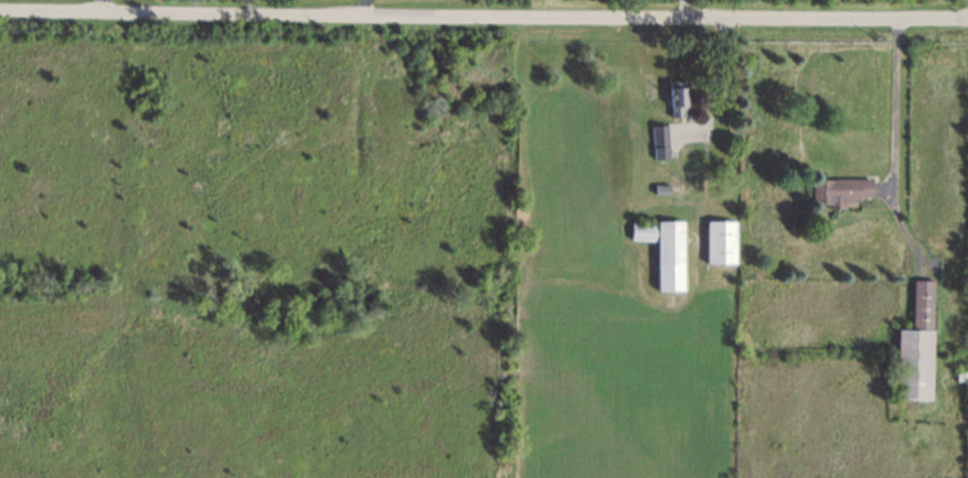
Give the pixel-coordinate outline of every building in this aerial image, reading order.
[(671,118),(686,117),(686,81),(670,81),(671,118)] [(667,125),(652,126),(654,159),(668,158),(667,125)] [(813,180),(813,204),(830,204),(830,208),(862,208),(861,197),(871,197),(871,180),(813,180)] [(706,222),(734,222),(734,264),(706,264),(706,222)] [(657,223),(682,223),(683,291),(657,291),(657,223)] [(632,224),(655,225),(655,243),(631,241),(632,224)] [(897,331),(895,399),(931,400),(937,281),(913,280),(911,331),(897,331)]
